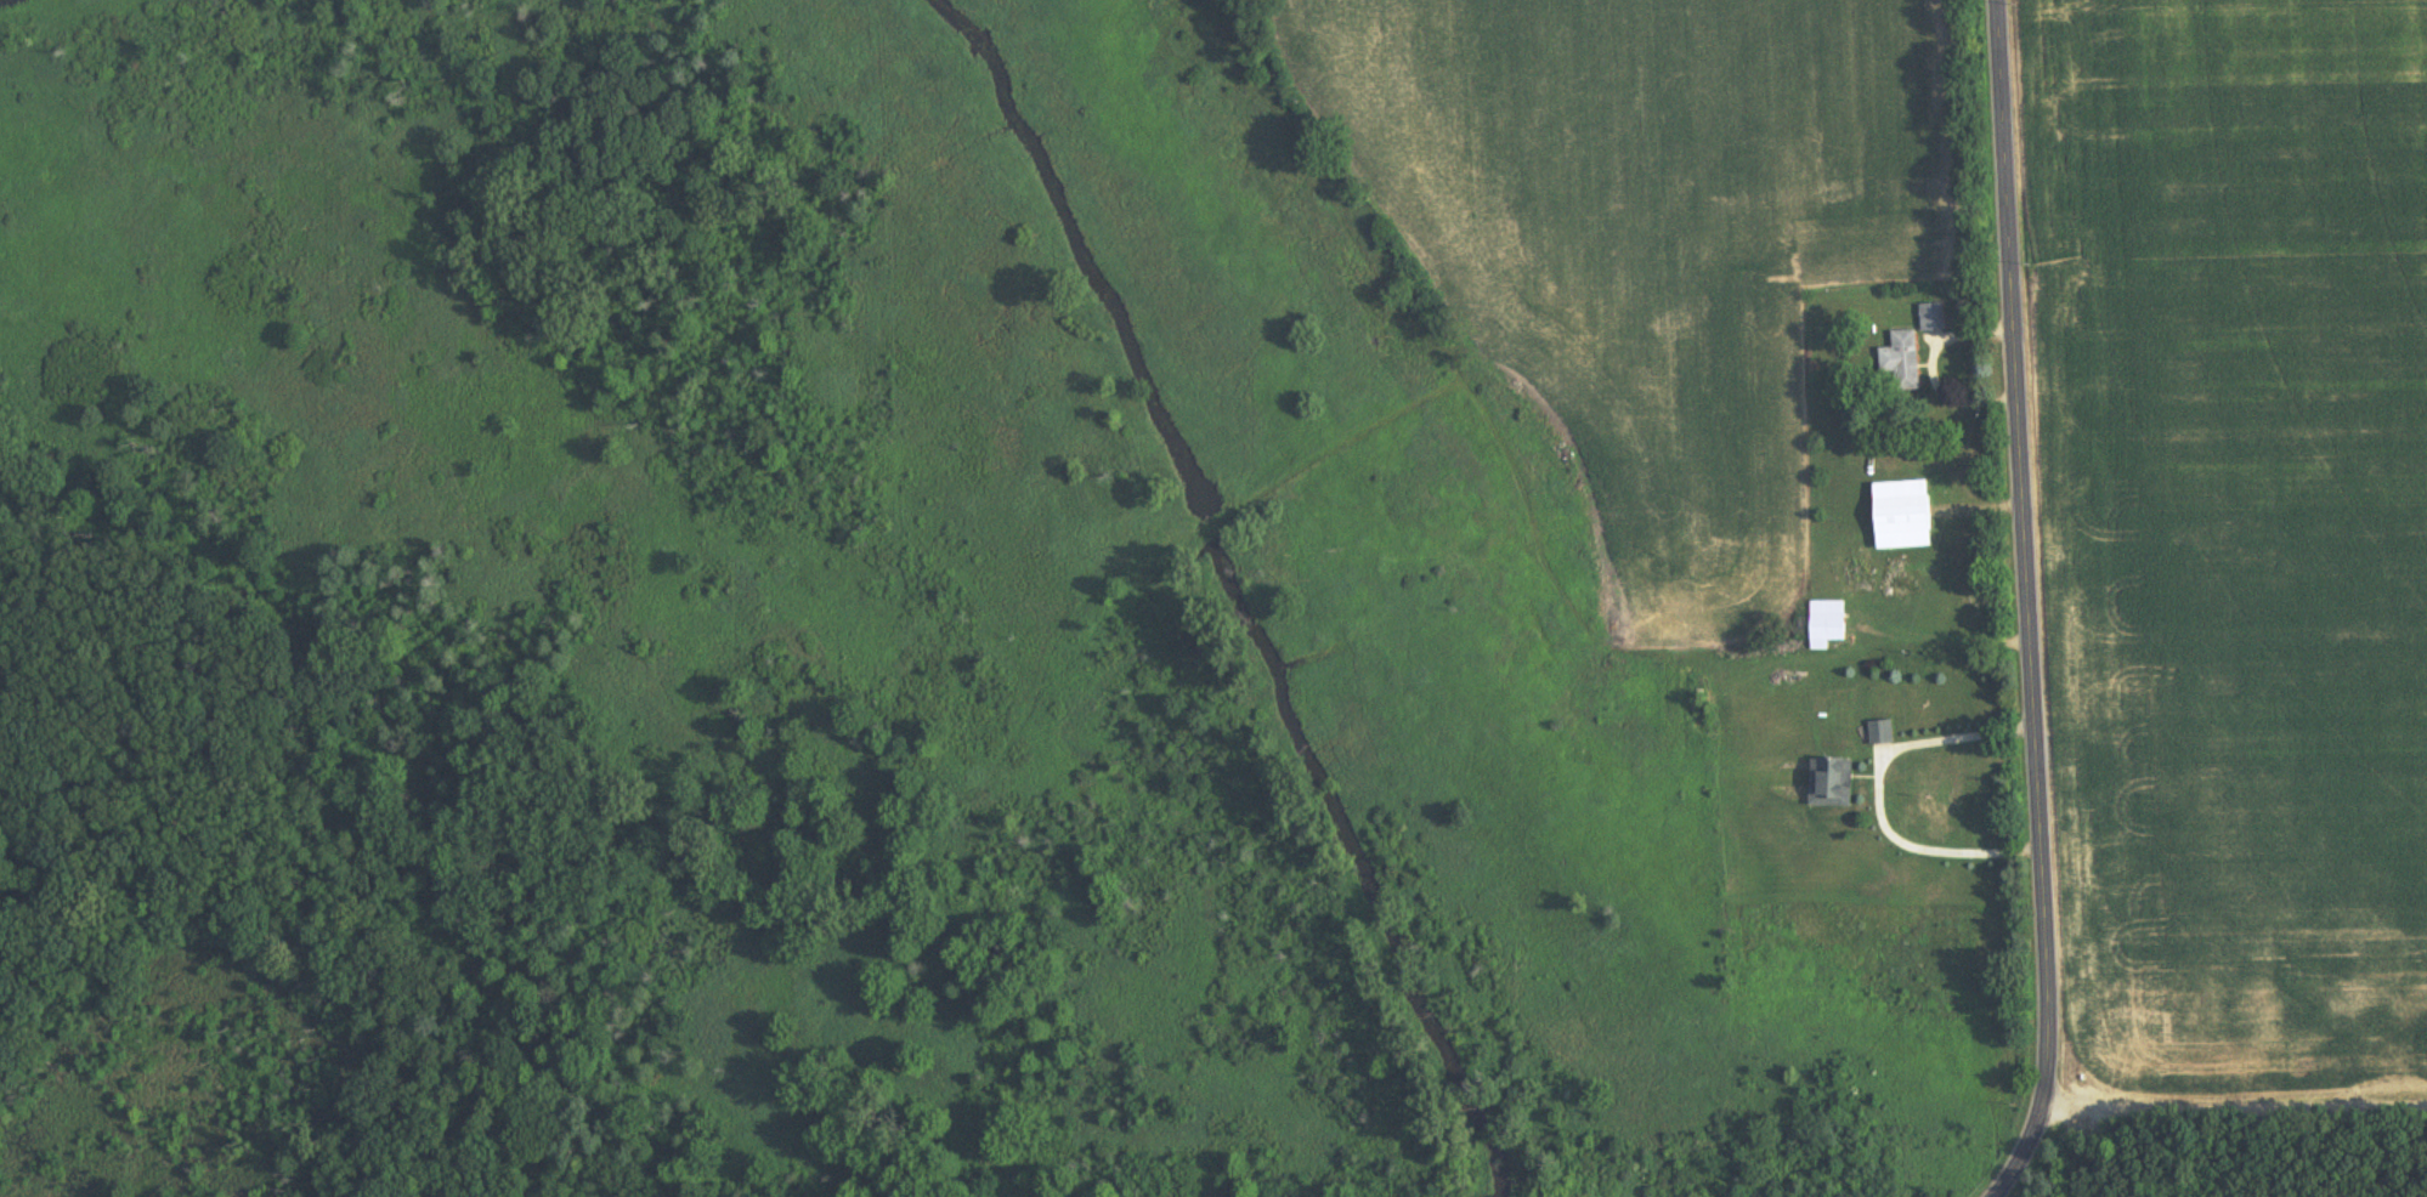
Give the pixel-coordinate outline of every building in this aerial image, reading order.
[(1921,332),(1945,332),(1945,305),(1921,305),(1921,332)] [(1918,392),(1918,331),(1890,332),(1891,392),(1918,392)] [(1874,485),(1877,551),(1931,549),(1928,482),(1874,485)] [(1829,653),(1829,643),(1844,643),(1844,603),(1810,603),(1810,653),(1829,653)] [(1893,746),(1893,723),(1869,723),(1869,746),(1893,746)] [(1852,760),(1811,760),(1811,808),(1852,808),(1852,760)]
